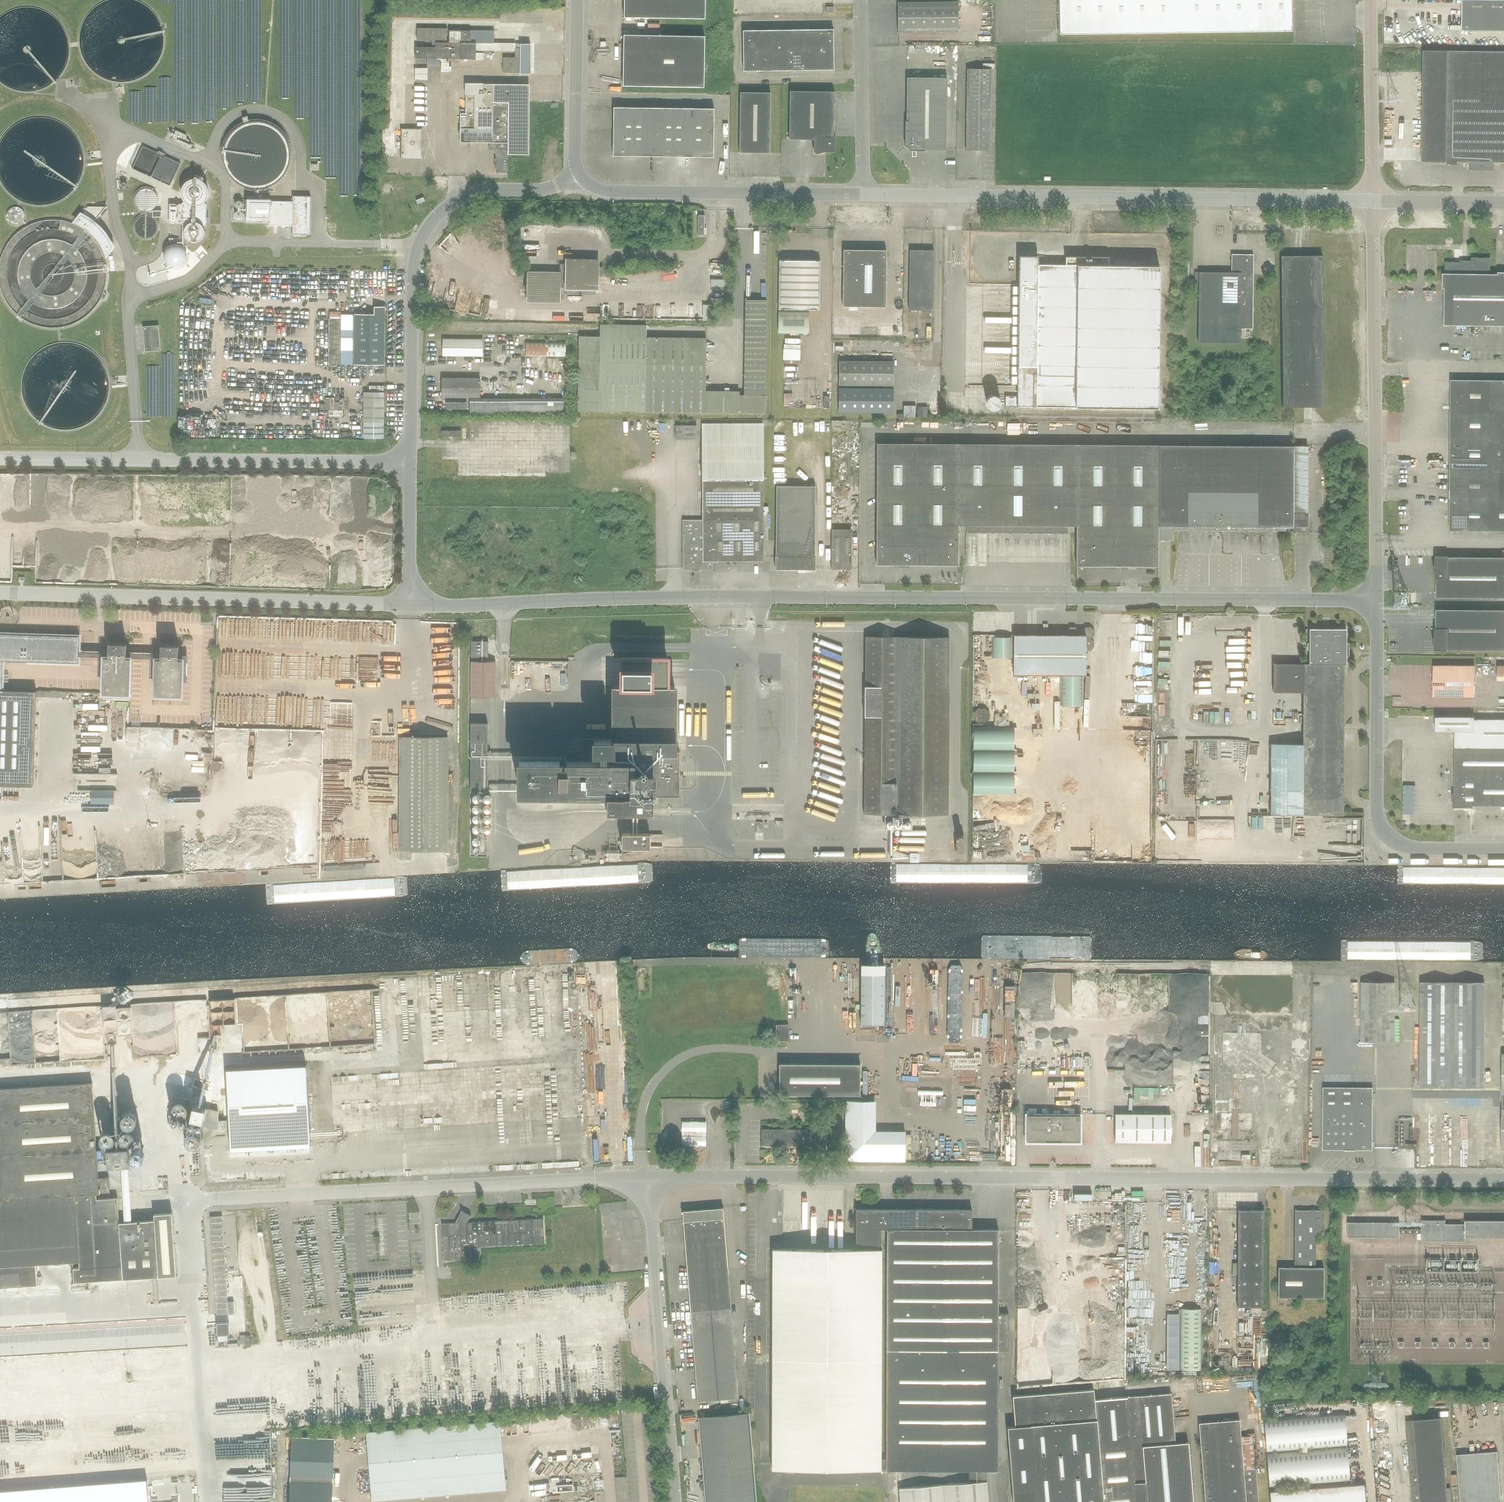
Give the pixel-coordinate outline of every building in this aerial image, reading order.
[(624,17),(705,19),(706,0),(625,0),(624,17)] [(1292,0),(1059,0),(1060,35),(1292,31),(1292,0)] [(1463,30),(1503,30),(1503,0),(1463,0),(1463,30)] [(959,32),(959,2),(898,2),(899,33),(959,32)] [(418,28),(418,40),(432,40),(432,47),(416,47),(416,58),(428,58),(428,66),(442,66),(442,71),(452,71),(452,66),(450,66),(450,59),(476,59),(476,53),(494,53),(494,51),(515,51),(515,57),(504,57),(503,73),(520,73),(520,74),(531,74),(531,44),(516,44),(516,43),(495,43),(495,30),(476,30),(462,30),(450,30),(450,28),(418,28)] [(759,30),(743,30),(744,51),(744,71),(759,71),(774,71),(789,70),(804,70),(819,70),(834,70),(834,49),(834,29),(819,29),(804,30),(789,30),(774,30),(759,30)] [(704,87),(705,36),(624,34),(623,86),(704,87)] [(1449,51),(1449,50),(1424,50),(1425,161),(1449,162),(1503,162),(1503,51),(1449,51)] [(428,80),(428,68),(415,68),(415,80),(428,80)] [(991,151),(992,69),(967,69),(966,150),(991,151)] [(947,150),(948,78),(907,77),(907,121),(906,121),(906,146),(910,150),(925,151),(925,150),(947,150)] [(509,128),(509,117),(509,109),(509,102),(494,102),(494,84),(484,84),(466,83),(466,94),(467,94),(466,114),(461,114),(461,142),(497,142),(496,172),(508,173),(509,128)] [(509,128),(508,154),(529,155),(530,100),(530,85),(494,84),(494,94),(494,102),(509,102),(509,104),(509,109),(509,117),(509,128)] [(834,137),(835,91),(790,91),(790,139),(814,140),(814,148),(816,154),(825,152),(836,152),(836,137),(834,137)] [(741,92),(740,152),(770,153),(771,92),(741,92)] [(654,132),(655,108),(614,107),(614,131),(654,132)] [(674,132),(675,108),(655,108),(654,132),(674,132)] [(694,132),(695,108),(675,108),(674,132),(694,132)] [(715,108),(695,108),(694,132),(714,133),(715,108)] [(422,159),(423,129),(401,128),(401,159),(422,159)] [(654,156),(654,132),(614,131),(614,156),(654,156)] [(674,156),(674,132),(654,132),(654,156),(674,156)] [(694,157),(694,132),(674,132),(674,156),(694,157)] [(714,157),(714,133),(694,132),(694,157),(714,157)] [(170,185),(181,163),(143,146),(133,168),(170,185)] [(207,205),(204,202),(206,201),(207,199),(208,196),(208,194),(209,192),(208,190),(207,187),(206,185),(205,184),(203,182),(201,181),(199,180),(197,180),(195,179),(192,180),(190,180),(188,182),(186,183),(185,185),(184,187),(183,189),(182,191),(182,193),(182,195),(183,198),(184,200),(186,202),(182,204),(170,204),(170,223),(182,223),(187,226),(186,228),(185,230),(185,232),(185,234),(186,236),(187,237),(188,239),(190,240),(191,241),(193,241),(195,242),(197,241),(199,241),(201,240),(202,238),(203,237),(204,235),(205,233),(205,231),(204,229),(204,228),(203,226),(206,223),(207,205)] [(281,226),(283,226),(285,226),(293,226),(293,233),(293,234),(308,234),(308,196),(293,196),(293,201),(271,201),(271,199),(247,198),(247,201),(234,200),(234,221),(246,221),(246,222),(270,223),(270,226),(271,226),(272,226),(280,226),(281,226)] [(698,214),(697,233),(705,233),(706,214),(698,214)] [(185,257),(179,245),(167,251),(173,263),(185,257)] [(886,307),(887,250),(844,249),(844,306),(886,307)] [(934,312),(933,250),(910,250),(910,312),(934,312)] [(1253,329),(1254,254),(1232,254),(1232,272),(1199,272),(1199,342),(1241,342),(1241,329),(1253,329)] [(1109,257),(1109,256),(1066,256),(1066,257),(1066,265),(1031,264),(1031,255),(1019,255),(1017,396),(1005,396),(1005,407),(1018,407),(1018,406),(1158,408),(1160,266),(1109,265),(1109,257)] [(1325,406),(1323,255),(1281,256),(1283,407),(1325,406)] [(1491,274),(1491,258),(1472,258),(1472,263),(1461,263),(1461,262),(1446,262),(1445,325),(1503,325),(1503,274),(1491,274)] [(560,300),(561,286),(566,286),(566,287),(599,288),(599,275),(603,275),(603,267),(599,267),(599,261),(567,260),(567,264),(561,264),(561,273),(529,273),(528,299),(560,300)] [(820,310),(821,260),(779,260),(779,309),(820,310)] [(746,320),(744,395),(757,395),(766,395),(767,320),(767,300),(746,300),(746,319),(746,320)] [(384,365),(385,314),(385,307),(375,307),(373,308),(373,314),(354,314),(341,314),(341,319),(330,319),(329,364),(341,364),(384,365)] [(779,310),(778,332),(809,333),(809,311),(779,310)] [(834,317),(834,339),(860,339),(860,318),(850,318),(850,317),(834,317)] [(578,410),(738,413),(738,394),(740,395),(740,391),(706,390),(707,337),(647,337),(647,324),(600,324),(600,337),(580,336),(578,410)] [(145,351),(161,350),(159,325),(143,326),(145,351)] [(483,340),(443,339),(443,355),(483,356),(483,340)] [(526,341),(526,356),(566,357),(566,341),(526,341)] [(894,386),(894,361),(839,361),(839,385),(894,386)] [(481,378),(443,378),(442,397),(480,397),(481,378)] [(1491,410),(1492,380),(1451,380),(1451,410),(1491,410)] [(1492,380),(1491,410),(1501,411),(1503,411),(1503,380),(1492,380)] [(894,413),(894,388),(839,388),(839,412),(894,413)] [(384,438),(384,392),(364,392),(364,438),(384,438)] [(995,396),(994,395),(992,396),(990,396),(989,397),(988,398),(987,400),(987,402),(987,403),(987,405),(988,406),(989,408),(990,409),(992,409),(994,409),(995,409),(997,409),(998,408),(999,406),(1000,405),(1001,403),(1001,402),(1000,400),(999,398),(998,397),(997,396),(995,396)] [(470,413),(563,413),(563,398),(470,398),(470,413)] [(467,402),(446,402),(446,409),(448,409),(448,414),(452,414),(452,409),(467,409),(467,402)] [(1501,411),(1491,410),(1451,410),(1451,470),(1501,471),(1501,441),(1501,411)] [(676,438),(697,438),(697,425),(676,425),(676,438)] [(764,561),(764,480),(763,426),(703,426),(703,480),(703,520),(683,520),(683,569),(713,569),(713,561),(764,561)] [(1293,526),(1294,446),(878,444),(877,564),(958,565),(958,525),(1077,525),(1077,566),(1158,566),(1158,540),(1173,540),(1173,530),(1285,530),(1285,526),(1293,526)] [(1500,501),(1501,471),(1451,470),(1450,530),(1490,531),(1491,500),(1500,501)] [(776,556),(776,569),(799,569),(799,573),(805,573),(805,569),(815,569),(815,556),(815,486),(777,486),(776,556)] [(1500,501),(1491,500),(1490,531),(1503,531),(1503,501),(1500,501)] [(832,529),(832,569),(852,569),(852,529),(832,529)] [(1448,557),(1448,556),(1435,556),(1435,565),(1433,567),(1435,569),(1435,578),(1436,578),(1436,597),(1503,598),(1503,557),(1448,557)] [(1436,609),(1435,628),(1434,628),(1434,637),(1432,639),(1434,641),(1434,650),(1447,650),(1503,650),(1503,610),(1436,609)] [(1094,631),(1093,629),(1091,627),(1086,627),(1082,630),(1079,630),(1075,627),(1070,627),(1067,630),(1067,635),(1014,635),(1014,675),(1086,675),(1086,650),(1091,650),(1094,647),(1094,642),(1091,639),(1094,635),(1094,631)] [(1272,743),(1272,815),(1344,815),(1344,813),(1344,665),(1346,665),(1346,629),(1310,629),(1309,664),(1304,664),(1274,664),(1274,692),(1303,692),(1303,743),(1272,743)] [(34,784),(37,691),(2,690),(3,661),(79,663),(79,656),(79,652),(80,636),(0,634),(0,783),(34,784)] [(950,638),(865,638),(864,815),(910,815),(910,820),(922,820),(922,815),(949,815),(950,638)] [(489,657),(489,641),(472,641),(471,657),(489,657)] [(131,660),(131,657),(127,657),(127,656),(127,655),(127,644),(109,643),(109,655),(109,657),(104,657),(104,659),(103,694),(130,694),(131,660)] [(161,657),(161,658),(157,658),(157,661),(155,695),(182,696),(183,659),(179,659),(179,645),(161,644),(161,657)] [(496,697),(496,661),(471,661),(471,697),(496,697)] [(1434,696),(1475,696),(1475,666),(1434,665),(1434,696)] [(675,751),(675,704),(675,686),(614,685),(614,739),(584,739),(584,751),(567,751),(567,761),(519,761),(519,791),(640,792),(640,793),(680,793),(680,768),(678,766),(676,768),(675,767),(675,751)] [(1475,719),(1475,716),(1437,716),(1436,716),(1436,731),(1437,731),(1455,731),(1455,806),(1503,806),(1503,719),(1475,719)] [(485,723),(469,723),(469,791),(485,791),(485,723)] [(449,736),(400,735),(399,850),(448,850),(449,736)] [(650,833),(622,833),(622,847),(650,847),(650,833)] [(861,974),(861,1024),(884,1024),(884,974),(861,974)] [(1394,1042),(1395,982),(1362,982),(1362,1042),(1394,1042)] [(1485,982),(1421,982),(1421,1086),(1484,1086),(1485,982)] [(131,1031),(129,1006),(141,1006),(141,1003),(115,1004),(116,1031),(131,1031)] [(182,1049),(183,1051),(191,1051),(199,1049),(200,1037),(209,1034),(210,1020),(217,1021),(218,1014),(213,1014),(210,1003),(205,1003),(206,1007),(205,1026),(200,1028),(197,1020),(198,1014),(194,1014),(193,1025),(185,1028),(184,1035),(183,1032),(183,1042),(181,1038),(171,1042),(183,1042),(182,1049)] [(789,1024),(777,1025),(777,1041),(789,1040),(789,1024)] [(861,1095),(861,1064),(780,1063),(779,1094),(861,1095)] [(307,1067),(229,1071),(233,1152),(312,1147),(307,1067)] [(99,1178),(98,1178),(93,1083),(0,1089),(0,1288),(37,1286),(36,1265),(79,1263),(80,1268),(73,1268),(74,1282),(176,1276),(172,1213),(154,1214),(155,1220),(119,1222),(118,1198),(97,1199),(97,1194),(99,1193),(110,1192),(109,1177),(99,1178)] [(1367,1087),(1323,1087),(1323,1108),(1325,1108),(1325,1117),(1323,1117),(1323,1118),(1326,1118),(1326,1147),(1349,1147),(1350,1146),(1355,1146),(1355,1150),(1356,1150),(1356,1148),(1371,1148),(1371,1118),(1373,1118),(1373,1117),(1371,1117),(1371,1088),(1367,1088),(1367,1087)] [(846,1161),(906,1161),(906,1135),(872,1134),(872,1100),(846,1100),(846,1161)] [(194,1108),(191,1121),(203,1124),(206,1111),(194,1108)] [(1170,1142),(1171,1114),(1115,1113),(1115,1142),(1170,1142)] [(1080,1141),(1080,1130),(1078,1130),(1078,1126),(1080,1126),(1080,1115),(1027,1115),(1027,1126),(1030,1126),(1030,1130),(1027,1130),(1027,1141),(1051,1141),(1051,1138),(1057,1138),(1057,1141),(1080,1141)] [(706,1122),(683,1122),(683,1145),(706,1145),(706,1122)] [(825,1148),(825,1127),(812,1127),(812,1130),(762,1129),(762,1145),(812,1146),(812,1148),(825,1148)] [(1248,1153),(1248,1141),(1218,1141),(1218,1153),(1248,1153)] [(109,1163),(130,1162),(129,1144),(108,1146),(109,1163)] [(738,1398),(723,1208),(683,1211),(698,1401),(738,1398)] [(1008,1350),(1008,1313),(998,1313),(998,1229),(972,1229),(972,1209),(856,1208),(856,1229),(856,1249),(882,1249),(882,1229),(887,1229),(886,1459),(886,1468),(886,1469),(969,1470),(969,1482),(899,1488),(900,1501),(989,1501),(987,1481),(986,1481),(986,1470),(998,1470),(998,1350),(1008,1350)] [(544,1243),(543,1218),(467,1222),(470,1216),(471,1216),(461,1210),(460,1210),(461,1211),(455,1223),(442,1223),(443,1261),(479,1259),(479,1246),(544,1243)] [(1263,1306),(1263,1210),(1238,1210),(1238,1305),(1237,1306),(1263,1306)] [(1316,1267),(1316,1234),(1324,1234),(1324,1210),(1295,1210),(1294,1267),(1278,1267),(1278,1297),(1324,1298),(1324,1267),(1316,1267)] [(228,1301),(223,1218),(211,1219),(216,1315),(229,1314),(236,1314),(235,1301),(228,1301)] [(1466,1220),(1465,1220),(1465,1224),(1446,1224),(1446,1220),(1422,1219),(1422,1229),(1400,1229),(1400,1222),(1348,1222),(1348,1237),(1400,1237),(1400,1233),(1422,1233),(1422,1241),(1423,1241),(1423,1240),(1438,1240),(1438,1241),(1439,1241),(1439,1242),(1445,1242),(1445,1241),(1446,1241),(1446,1240),(1465,1240),(1465,1241),(1466,1241),(1466,1236),(1503,1236),(1503,1220),(1466,1220)] [(882,1249),(856,1249),(772,1248),(772,1469),(881,1469),(881,1468),(886,1468),(886,1459),(881,1459),(882,1249)] [(1427,1271),(1461,1271),(1479,1271),(1480,1258),(1461,1258),(1427,1257),(1427,1271)] [(1180,1369),(1201,1369),(1201,1309),(1181,1309),(1180,1369)] [(217,1335),(229,1334),(229,1322),(217,1323),(217,1335)] [(1233,1351),(1233,1327),(1224,1327),(1224,1350),(1233,1351)] [(251,1336),(241,1336),(241,1345),(251,1345),(251,1336)] [(1095,1399),(1094,1389),(1013,1395),(1015,1426),(1008,1427),(1013,1493),(1036,1491),(1037,1501),(1193,1501),(1188,1442),(1175,1443),(1171,1393),(1095,1399)] [(1270,1487),(1350,1481),(1345,1411),(1264,1418),(1270,1487)] [(706,1501),(756,1501),(749,1413),(699,1417),(706,1501)] [(1451,1487),(1447,1488),(1441,1418),(1407,1421),(1413,1501),(1452,1501),(1451,1487)] [(1256,1468),(1253,1435),(1241,1436),(1239,1419),(1199,1423),(1205,1501),(1258,1501),(1256,1468)] [(505,1480),(500,1420),(366,1431),(371,1491),(505,1480)] [(333,1445),(295,1444),(293,1501),(332,1501),(333,1445)] [(1497,1451),(1457,1454),(1461,1501),(1501,1501),(1497,1451)] [(0,1490),(0,1501),(149,1501),(147,1479),(0,1490)] [(1364,1483),(1270,1491),(1270,1501),(1366,1501),(1364,1483)]
